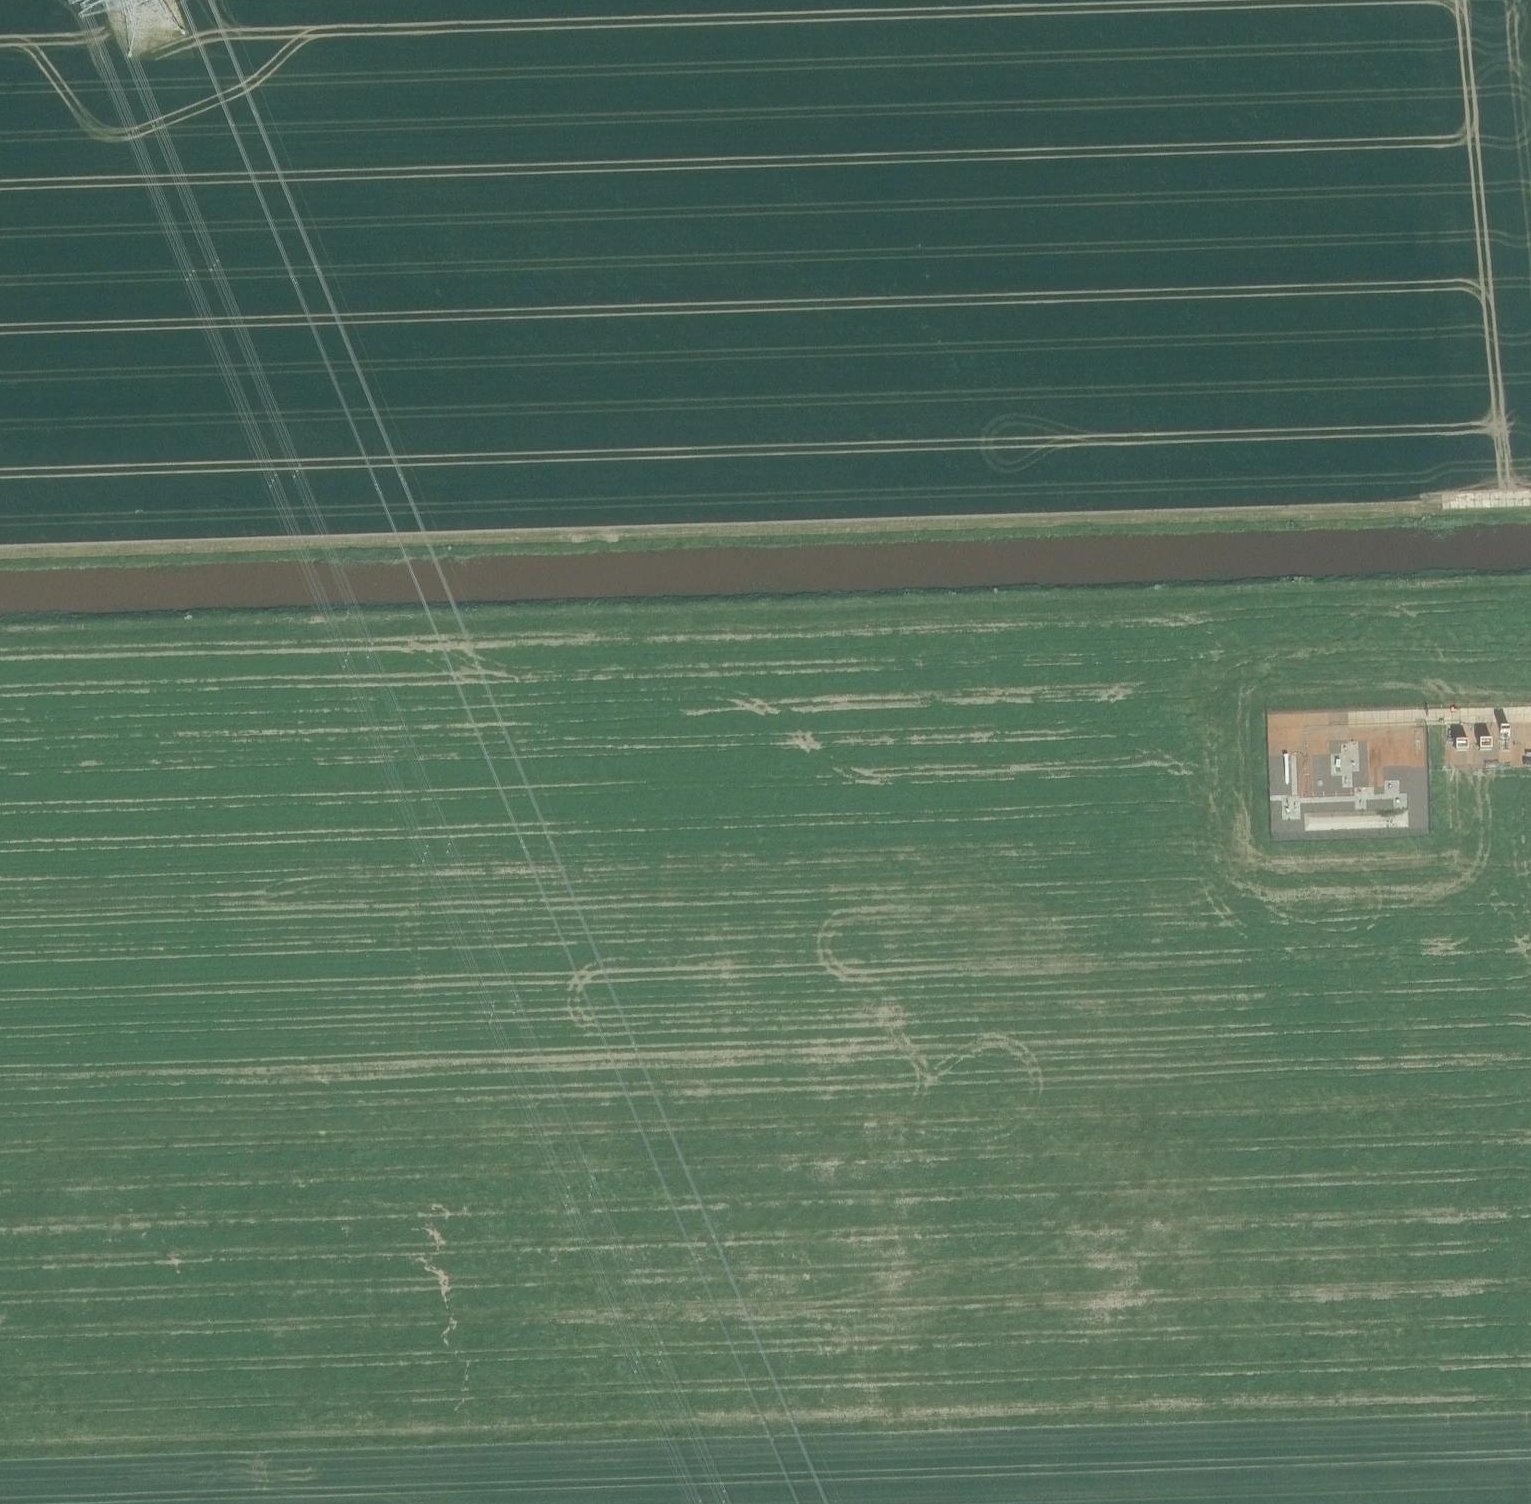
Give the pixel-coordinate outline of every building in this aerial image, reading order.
[(1515,630),(1516,643),(1530,642),(1530,630),(1515,630)]
